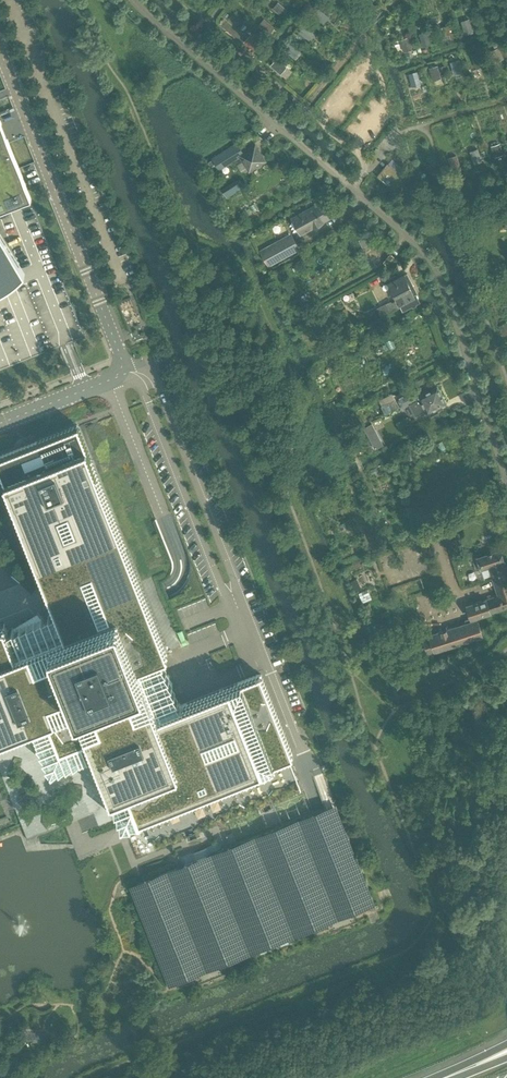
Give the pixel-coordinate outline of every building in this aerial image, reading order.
[(273,8),(283,16),(288,10),(278,2),(273,8)] [(314,15),(324,23),(328,17),(319,9),(314,15)] [(274,27),(264,19),(260,25),(269,33),(274,27)] [(462,21),(465,34),(473,31),(469,19),(462,21)] [(300,31),(309,39),(315,33),(305,25),(300,31)] [(443,27),(447,39),(454,37),(450,25),(443,27)] [(420,34),(423,46),(430,44),(427,32),(420,34)] [(259,44),(250,36),(245,42),(255,50),(259,44)] [(401,39),(405,51),(412,49),(408,37),(401,39)] [(290,43),(285,49),(294,57),(299,51),(290,43)] [(491,51),(496,61),(503,58),(498,48),(491,51)] [(472,56),(476,67),(483,65),(479,53),(472,56)] [(271,65),(280,73),(285,67),(276,59),(271,65)] [(451,62),(455,74),(462,71),(458,60),(451,62)] [(430,68),(433,80),(441,78),(437,66),(430,68)] [(420,84),(416,72),(409,74),(413,86),(420,84)] [(31,199),(0,121),(0,211),(31,199)] [(492,146),(496,156),(503,154),(499,144),(492,146)] [(240,155),(249,170),(265,161),(255,145),(240,155)] [(214,158),(220,167),(234,158),(229,149),(214,158)] [(471,151),(474,163),(481,161),(478,149),(471,151)] [(449,158),(453,170),(460,168),(456,156),(449,158)] [(377,175),(398,193),(402,188),(403,188),(411,178),(407,174),(403,177),(399,173),(388,163),(377,175)] [(292,217),(301,233),(331,216),(322,201),(292,217)] [(4,289),(8,286),(13,283),(17,280),(21,276),(25,272),(0,231),(0,291),(4,289)] [(372,242),(369,234),(364,237),(367,244),(372,242)] [(263,251),(269,263),(297,248),(291,236),(263,251)] [(420,301),(416,294),(417,293),(407,273),(388,283),(397,300),(392,302),(390,301),(379,306),(375,309),(379,316),(383,314),(386,313),(400,306),(399,304),(404,302),(407,308),(420,301)] [(74,337),(84,334),(78,319),(69,322),(74,337)] [(417,397),(412,400),(415,407),(418,406),(423,414),(445,402),(444,400),(444,399),(443,396),(441,395),(437,387),(417,397)] [(393,410),(412,400),(417,397),(413,389),(389,402),(390,402),(389,402),(393,410)] [(367,420),(361,408),(353,412),(359,424),(367,420)] [(27,839),(115,805),(123,824),(143,816),(155,847),(184,835),(187,843),(202,837),(199,829),(257,806),(260,814),(274,808),(271,801),(301,789),(297,777),(289,757),(293,756),(261,673),(183,704),(164,655),(168,653),(146,597),(97,474),(130,461),(112,416),(80,429),(78,425),(0,455),(0,470),(56,610),(36,618),(7,629),(5,623),(0,624),(0,770),(27,839)] [(375,449),(383,444),(372,423),(364,427),(375,449)] [(485,577),(492,575),(506,570),(504,560),(500,549),(478,556),(478,557),(473,558),(476,568),(481,567),(481,568),(482,567),(485,577)] [(492,575),(499,594),(467,605),(472,618),(473,620),(430,634),(430,635),(424,637),(429,652),(435,650),(435,651),(483,635),(477,619),(476,616),(493,611),(506,606),(506,570),(492,575)] [(350,581),(355,592),(362,588),(357,578),(350,581)] [(365,604),(370,615),(374,613),(369,603),(365,604)] [(313,777),(317,785),(324,803),(325,807),(334,804),(332,800),(334,799),(324,773),(313,777)] [(320,810),(130,885),(169,983),(376,901),(337,803),(331,806),(320,810)] [(187,854),(189,859),(203,853),(200,848),(187,854)]
